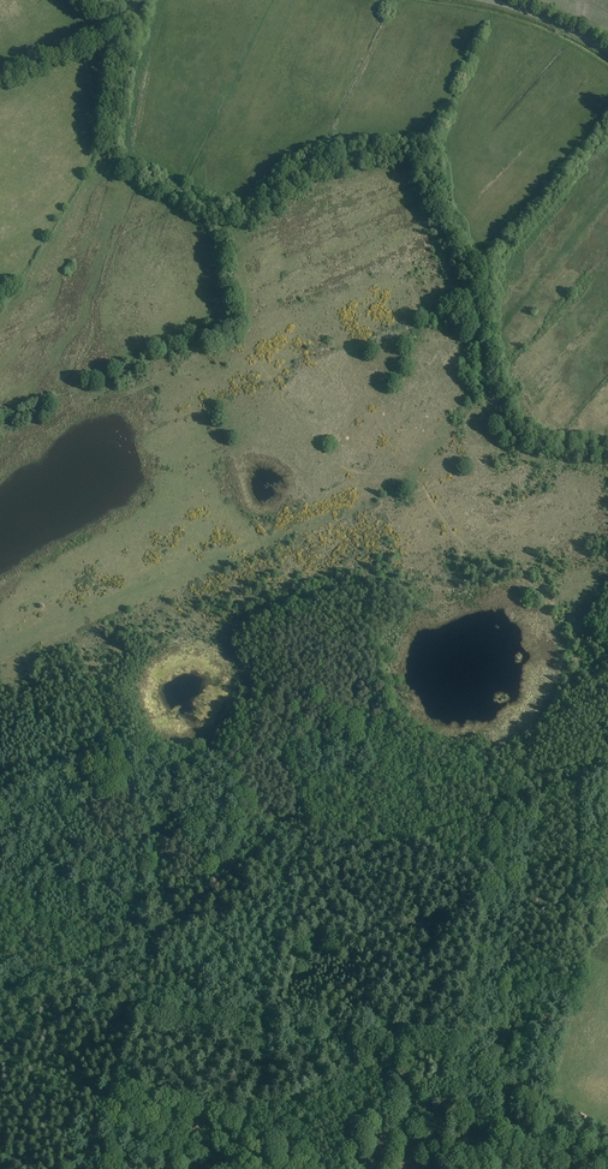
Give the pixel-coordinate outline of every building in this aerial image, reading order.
[(290,1156),(295,1152),(284,1141),(279,1146),(290,1156)]
